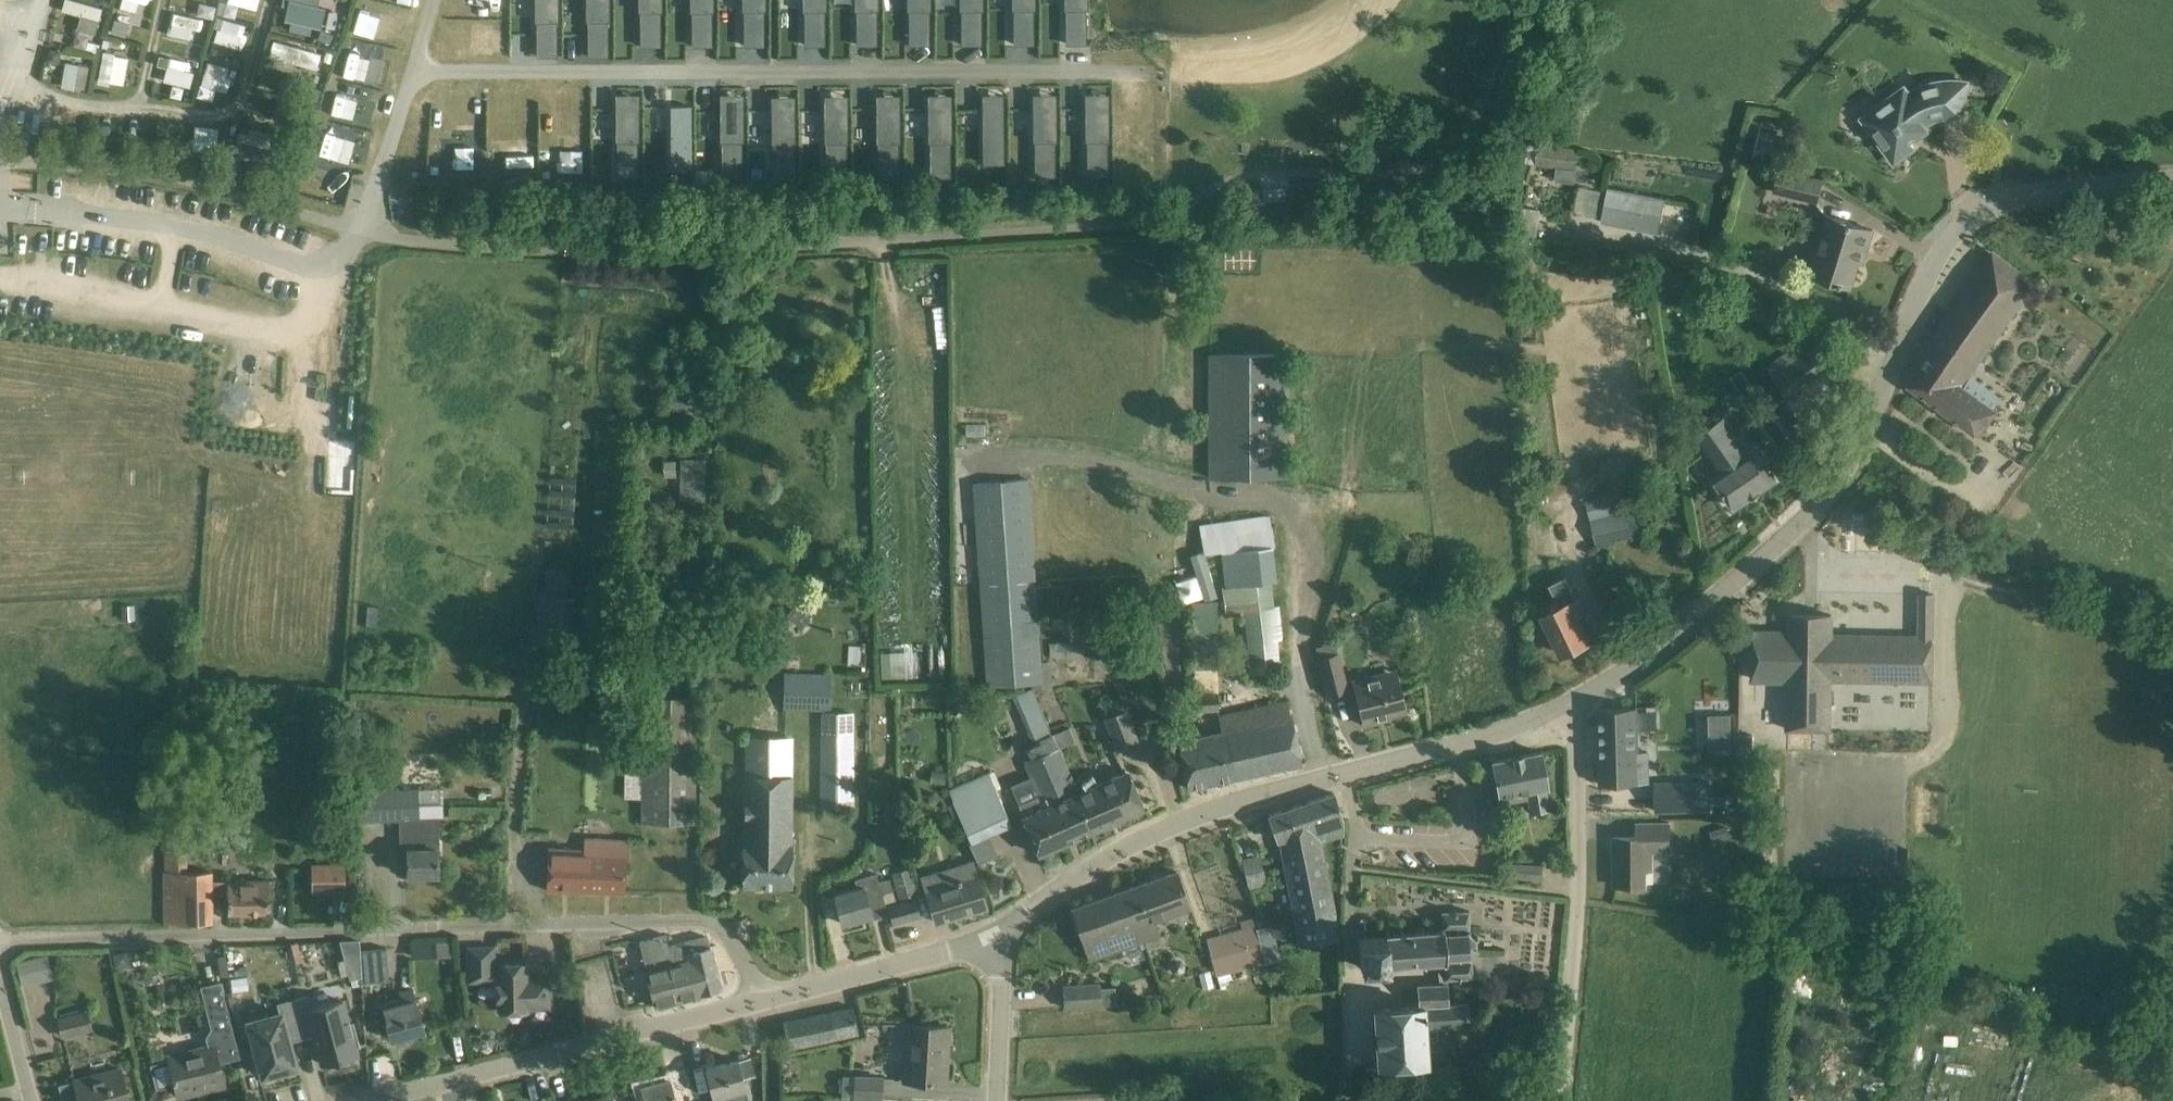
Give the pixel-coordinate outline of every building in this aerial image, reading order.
[(93,50),(105,5),(86,0),(64,0),(62,10),(80,15),(73,45),(93,50)] [(112,16),(136,22),(142,0),(116,0),(112,16)] [(583,23),(585,23),(585,58),(605,58),(605,23),(607,23),(607,0),(583,0),(583,23)] [(639,12),(640,12),(640,47),(661,47),(661,11),(662,12),(662,0),(639,0),(639,12)] [(690,12),(692,12),(692,47),(712,47),(712,11),(714,11),(714,0),(690,0),(690,12)] [(743,12),(744,12),(744,47),(765,47),(765,12),(767,11),(766,0),(743,0),(743,12)] [(803,12),(805,12),(805,47),(825,46),(825,11),(827,11),(827,0),(803,0),(803,12)] [(855,11),(857,11),(857,46),(877,46),(877,11),(879,11),(879,0),(855,0),(855,11)] [(907,10),(909,10),(909,45),(929,45),(929,10),(931,10),(931,0),(907,0),(907,10)] [(960,10),(961,10),(961,45),(982,45),(982,10),(984,10),(984,0),(960,0),(960,10)] [(1012,10),(1014,10),(1014,45),(1034,45),(1034,10),(1036,10),(1036,0),(1012,0),(1012,10)] [(1064,10),(1066,10),(1066,45),(1086,45),(1086,10),(1088,10),(1088,0),(1064,0),(1064,10)] [(354,33),(386,42),(393,17),(361,8),(354,33)] [(173,10),(167,34),(197,41),(203,18),(173,10)] [(238,48),(247,24),(216,14),(212,27),(217,28),(213,39),(238,48)] [(308,64),(311,47),(272,41),(269,57),(308,64)] [(124,85),(129,55),(103,50),(98,80),(124,85)] [(375,78),(379,59),(349,53),(345,72),(375,78)] [(165,77),(187,84),(194,63),(171,56),(165,77)] [(83,90),(90,65),(67,59),(60,84),(83,90)] [(206,59),(200,84),(225,90),(231,66),(206,59)] [(1957,116),(1962,117),(1968,82),(1954,82),(1946,82),(1933,84),(1924,87),(1915,90),(1903,97),(1899,92),(1879,106),(1881,109),(1874,114),(1872,117),(1871,120),(1870,122),(1871,125),(1872,128),(1876,134),(1873,137),(1876,141),(1877,140),(1894,163),(1915,148),(1911,141),(1926,131),(1923,126),(1928,123),(1932,121),(1937,119),(1944,117),(1951,116),(1957,116)] [(361,117),(365,99),(335,93),(331,111),(361,117)] [(1033,95),(1033,142),(1034,142),(1034,177),(1055,177),(1055,142),(1056,142),(1056,95),(1033,95)] [(1003,106),(983,107),(983,164),(1004,164),(1003,106)] [(743,109),(720,108),(720,142),(722,142),(722,176),(741,176),(741,141),(743,141),(743,109)] [(639,142),(639,109),(616,109),(616,142),(618,142),(618,177),(637,177),(637,142),(639,142)] [(1109,141),(1109,109),(1086,109),(1086,142),(1088,142),(1088,176),(1107,176),(1107,141),(1109,141)] [(795,143),(795,111),(772,110),(772,144),(774,144),(774,178),(793,178),(793,143),(795,143)] [(847,143),(847,110),(825,110),(824,143),(826,143),(827,178),(846,178),(846,143),(847,143)] [(900,143),(900,111),(877,110),(877,144),(879,144),(879,178),(898,178),(898,143),(900,143)] [(951,142),(951,110),(928,110),(928,143),(930,143),(931,177),(950,177),(950,142),(951,142)] [(1754,156),(1784,163),(1791,135),(1760,128),(1754,156)] [(558,135),(557,163),(578,164),(578,135),(558,135)] [(347,167),(353,144),(322,136),(316,159),(347,167)] [(502,169),(526,169),(526,143),(502,143),(502,169)] [(1539,144),(1535,165),(1576,170),(1579,149),(1577,149),(1539,144)] [(1817,201),(1823,180),(1780,170),(1775,191),(1817,201)] [(1285,187),(1262,188),(1263,202),(1286,201),(1285,187)] [(1608,187),(1601,222),(1658,234),(1665,199),(1608,187)] [(1809,274),(1851,287),(1863,249),(1867,250),(1873,229),(1828,215),(1809,274)] [(1946,319),(1988,349),(2031,290),(1988,257),(1946,319)] [(1961,387),(1988,349),(1946,319),(1903,380),(1979,435),(1996,412),(1961,387)] [(1808,352),(1773,377),(1787,396),(1822,371),(1808,352)] [(1209,479),(1289,478),(1289,355),(1209,355),(1209,479)] [(1726,416),(1696,437),(1721,473),(1715,477),(1736,508),(1777,479),(1756,448),(1749,453),(1726,416)] [(973,484),(988,688),(1042,684),(1027,480),(973,484)] [(1621,492),(1586,500),(1591,519),(1598,547),(1640,538),(1634,510),(1625,511),(1621,492)] [(1269,516),(1202,524),(1206,553),(1222,551),(1272,544),(1269,516)] [(1424,573),(1415,574),(1416,587),(1425,586),(1424,573)] [(1583,612),(1574,593),(1566,578),(1550,585),(1561,607),(1544,615),(1563,654),(1590,641),(1578,615),(1583,612)] [(539,596),(537,649),(572,650),(575,587),(551,586),(550,596),(539,596)] [(1932,680),(1933,616),(1934,594),(1921,594),(1920,637),(1832,636),(1832,615),(1790,614),(1789,633),(1754,631),(1753,679),(1788,680),(1788,729),(1829,730),(1830,678),(1932,680)] [(1218,602),(1193,603),(1195,668),(1220,667),(1218,602)] [(1336,643),(1316,648),(1328,695),(1347,690),(1336,643)] [(882,670),(913,666),(912,649),(880,652),(882,670)] [(1388,717),(1406,712),(1395,670),(1353,681),(1364,725),(1389,719),(1388,717)] [(831,674),(788,672),(786,711),(823,710),(823,808),(854,808),(855,712),(829,711),(831,674)] [(1219,690),(1198,690),(1199,712),(1219,711),(1219,690)] [(698,696),(646,695),(644,824),(696,825),(698,696)] [(1120,699),(1101,706),(1118,751),(1140,743),(1127,709),(1124,709),(1120,699)] [(1189,788),(1301,763),(1291,717),(1290,717),(1287,701),(1218,716),(1221,732),(1178,741),(1189,788)] [(1601,784),(1604,784),(1648,783),(1647,752),(1638,752),(1637,707),(1599,708),(1601,784)] [(1730,715),(1709,716),(1710,749),(1731,749),(1730,715)] [(1052,733),(1018,748),(1030,777),(1010,785),(1024,817),(1023,818),(1039,854),(1090,832),(1081,812),(1072,816),(1064,800),(1068,798),(1060,780),(1070,776),(1052,733)] [(1739,751),(1753,750),(1754,750),(1753,735),(1738,736),(1739,751)] [(793,887),(793,845),(792,845),(793,776),(792,776),(793,740),(746,740),(746,776),(745,776),(744,844),(743,844),(742,886),(793,887)] [(1541,752),(1492,761),(1501,803),(1502,803),(1501,796),(1527,791),(1530,812),(1532,812),(1532,814),(1535,814),(1535,811),(1549,809),(1546,789),(1548,789),(1541,752)] [(989,772),(949,789),(971,842),(1011,825),(989,772)] [(1143,808),(1135,789),(1128,772),(1077,794),(1070,776),(1060,780),(1068,798),(1064,800),(1072,816),(1081,812),(1090,832),(1143,808)] [(1711,780),(1655,782),(1656,813),(1712,812),(1711,780)] [(439,875),(438,818),(444,818),(444,788),(351,790),(352,821),(401,820),(402,850),(407,850),(408,876),(439,875)] [(1282,853),(1320,840),(1342,833),(1342,819),(1334,793),(1269,815),(1278,841),(1279,840),(1282,853)] [(1614,886),(1636,886),(1646,886),(1646,870),(1653,870),(1653,852),(1670,852),(1670,823),(1637,823),(1637,837),(1614,837),(1614,886)] [(624,893),(626,839),(586,838),(585,850),(548,848),(547,890),(624,893)] [(1301,946),(1339,939),(1320,840),(1282,853),(1301,946)] [(186,853),(164,853),(165,922),(185,922),(185,873),(186,873),(186,853)] [(1245,859),(1250,886),(1263,883),(1258,857),(1245,859)] [(986,907),(980,886),(973,863),(923,879),(936,922),(986,907)] [(310,864),(310,893),(344,893),(344,864),(310,864)] [(1512,864),(1511,877),(1541,879),(1542,866),(1512,864)] [(911,868),(894,873),(901,899),(918,894),(911,868)] [(1190,908),(1184,892),(1177,871),(1126,889),(1139,926),(1136,927),(1142,942),(1160,935),(1155,921),(1190,908)] [(211,894),(229,893),(229,913),(270,913),(270,880),(228,881),(228,882),(211,882),(211,873),(186,873),(185,873),(185,922),(212,922),(211,894)] [(867,898),(893,891),(890,879),(879,882),(877,874),(855,880),(857,888),(835,894),(843,924),(872,916),(867,898)] [(1090,960),(1142,942),(1136,927),(1139,926),(1126,889),(1072,908),(1090,960)] [(893,891),(884,893),(882,894),(884,903),(896,900),(893,891)] [(916,899),(888,906),(892,923),(920,916),(916,899)] [(1447,983),(1447,980),(1473,978),(1470,956),(1476,950),(1478,951),(1479,949),(1476,948),(1476,940),(1478,939),(1477,937),(1475,938),(1469,933),(1470,930),(1469,929),(1470,928),(1469,911),(1442,912),(1442,926),(1386,930),(1386,936),(1358,938),(1360,967),(1378,966),(1378,969),(1381,972),(1386,972),(1389,968),(1396,968),(1396,964),(1443,962),(1443,966),(1438,966),(1439,983),(1447,983)] [(1243,928),(1208,938),(1218,977),(1254,967),(1266,964),(1264,960),(1277,956),(1268,925),(1257,928),(1255,919),(1241,921),(1243,928)] [(640,942),(655,1002),(656,1006),(722,989),(711,946),(710,947),(708,937),(670,946),(667,935),(640,942)] [(360,941),(340,941),(341,943),(345,959),(361,956),(361,951),(361,950),(360,943),(360,941)] [(435,942),(411,944),(411,956),(435,954),(435,942)] [(526,963),(499,964),(499,971),(495,971),(494,946),(468,947),(468,982),(495,981),(495,980),(500,980),(500,985),(498,985),(498,998),(500,998),(501,1012),(528,1011),(528,1008),(551,1008),(550,977),(527,978),(526,963)] [(386,948),(361,951),(361,956),(364,983),(389,981),(386,948)] [(17,962),(23,987),(39,983),(37,970),(50,967),(47,955),(17,962)] [(287,957),(287,984),(304,984),(304,957),(287,957)] [(231,979),(233,992),(248,990),(246,977),(231,979)] [(225,1085),(220,1063),(239,1058),(220,983),(199,988),(210,1030),(205,1038),(207,1047),(169,1057),(170,1060),(152,1065),(158,1089),(175,1084),(179,1097),(180,1096),(179,1092),(206,1085),(207,1089),(225,1085)] [(1378,1066),(1427,1062),(1426,1040),(1437,1039),(1437,1027),(1474,1025),(1473,1003),(1448,1004),(1447,983),(1439,983),(1417,985),(1418,1006),(1375,1008),(1378,1066)] [(1064,1008),(1102,1005),(1102,984),(1063,986),(1064,1008)] [(1546,984),(1545,999),(1553,1000),(1554,985),(1546,984)] [(401,999),(382,1004),(392,1040),(424,1031),(418,1007),(417,1007),(412,989),(399,992),(401,999)] [(307,996),(292,1000),(303,1039),(315,1035),(323,1064),(330,1062),(332,1067),(350,1062),(349,1057),(357,1055),(355,1048),(360,1046),(353,1022),(348,1024),(342,1000),(310,1009),(307,996)] [(280,1013),(248,1021),(258,1057),(253,1058),(257,1073),(262,1072),(263,1076),(267,1075),(268,1080),(284,1076),(282,1071),(297,1067),(290,1042),(303,1039),(292,1000),(278,1003),(280,1013)] [(858,1033),(858,1029),(853,1007),(784,1022),(789,1048),(858,1033)] [(88,1013),(59,1020),(63,1036),(92,1028),(88,1013)] [(907,1025),(904,1080),(942,1082),(944,1049),(948,1050),(949,1027),(907,1025)] [(707,1069),(714,1096),(715,1100),(746,1100),(743,1089),(745,1088),(738,1061),(707,1069)] [(121,1069),(58,1085),(62,1100),(129,1100),(121,1069)] [(851,1076),(850,1098),(881,1099),(882,1077),(851,1076)] [(675,1100),(670,1078),(641,1086),(645,1100),(675,1100)]
